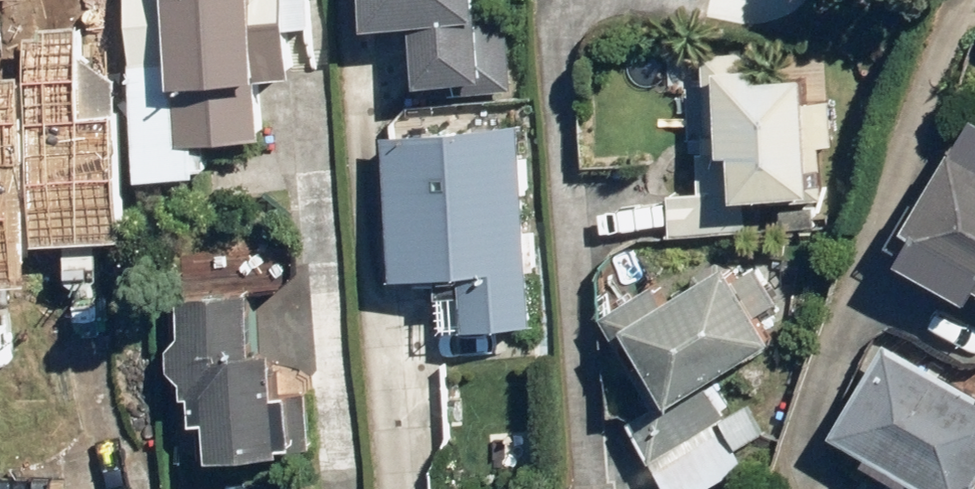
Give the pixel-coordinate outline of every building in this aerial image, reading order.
[(40,151),(49,235),(100,230),(91,148),(121,145),(108,22),(75,26),(72,0),(0,0),(0,155),(40,151)] [(143,176),(202,170),(199,139),(269,132),(263,75),(295,72),(287,0),(127,0),(133,62),(175,58),(176,70),(133,74),(143,176)] [(369,1),(371,44),(435,40),(433,0),(387,0),(369,1)] [(454,39),(510,35),(508,0),(451,0),(454,39)] [(763,48),(701,52),(708,148),(742,146),(745,191),(822,186),(814,69),(764,72),(763,48)] [(909,233),(974,271),(974,118),(909,233)] [(382,133),(396,274),(465,268),(471,325),(539,318),(520,120),(382,133)] [(740,176),(662,183),(666,235),(744,229),(740,176)] [(649,283),(598,314),(634,372),(653,360),(680,404),(780,342),(770,325),(774,298),(752,263),(739,271),(731,259),(661,303),(649,283)] [(194,392),(196,418),(212,417),(215,456),(285,451),(285,443),(305,442),(301,392),(279,394),(276,347),(252,349),(247,287),(178,292),(181,332),(168,346),(169,366),(186,376),(187,392),(194,392)] [(889,339),(836,432),(937,488),(974,488),(974,387),(889,339)]
